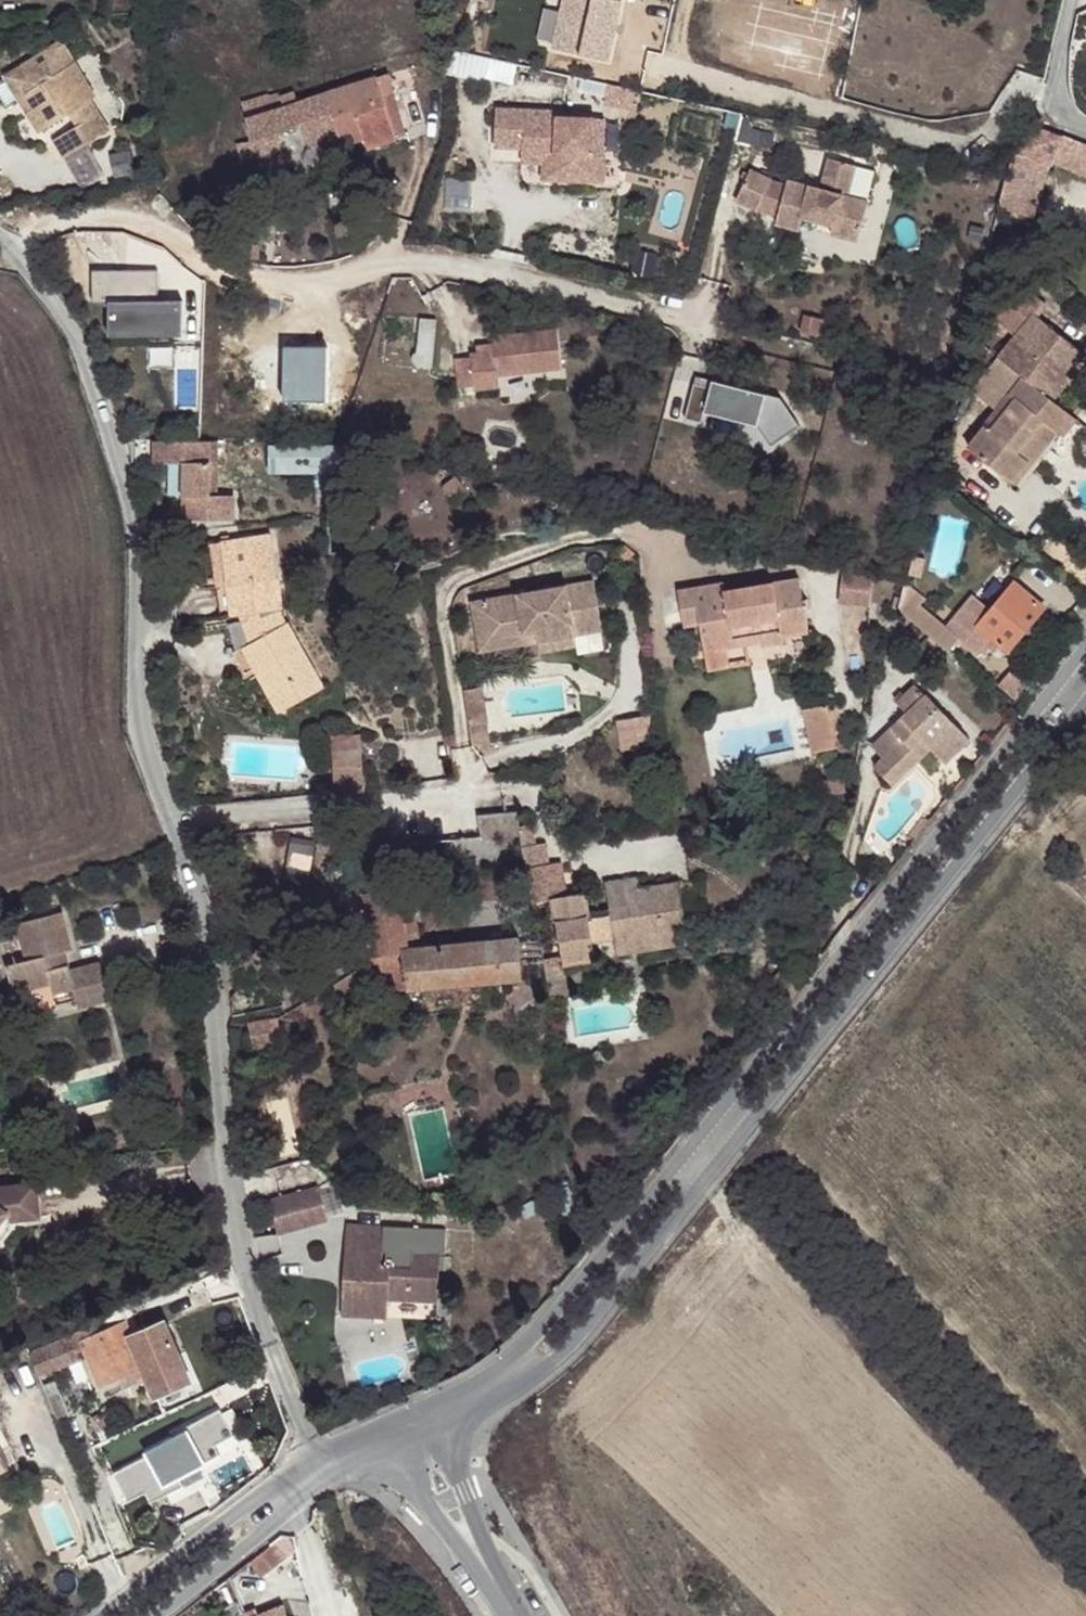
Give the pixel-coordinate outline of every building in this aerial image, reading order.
[(67,34),(55,43),(68,63),(81,55),(67,34)] [(68,63),(55,43),(11,70),(23,90),(47,126),(74,108),(81,120),(57,135),(68,153),(89,139),(115,123),(97,94),(103,90),(81,55),(68,63)] [(378,72),(384,91),(396,88),(390,68),(378,72)] [(11,70),(0,77),(0,83),(10,98),(23,90),(11,70)] [(237,139),(243,159),(282,147),(277,128),(302,119),(309,141),(331,133),(335,145),(364,134),(367,143),(408,129),(396,88),(384,91),(378,72),(299,97),(295,86),(283,90),(286,101),(275,105),(270,90),(270,89),(242,97),(251,135),(237,139)] [(270,90),(275,105),(286,101),(283,90),(281,87),(270,90)] [(568,114),(506,112),(505,149),(533,150),(533,153),(566,154),(565,175),(582,175),(582,181),(603,181),(606,120),(568,119),(568,114)] [(613,121),(606,120),(603,181),(614,182),(615,158),(612,158),(613,121)] [(1065,134),(1057,150),(1075,157),(1071,168),(1085,174),(1085,142),(1065,134)] [(109,168),(89,139),(68,153),(87,183),(109,168)] [(1010,167),(1004,193),(1019,197),(1025,171),(1027,166),(1039,145),(1024,139),(1013,159),(1010,167)] [(566,154),(533,153),(532,165),(551,165),(550,174),(565,175),(566,154)] [(841,176),(845,163),(833,160),(825,191),(790,181),(788,191),(779,222),(779,224),(802,230),(805,219),(822,223),(824,216),(837,219),(836,226),(834,234),(858,241),(868,203),(850,197),(854,179),(841,176)] [(858,167),(845,163),(841,176),(854,179),(858,167)] [(774,184),(752,174),(738,202),(760,213),(774,184)] [(779,222),(788,191),(774,184),(760,213),(779,222)] [(824,216),(822,223),(836,226),(837,219),(824,216)] [(247,240),(247,254),(258,254),(258,240),(247,240)] [(654,272),(658,249),(636,245),(632,268),(654,272)] [(165,267),(100,267),(101,299),(118,299),(117,333),(190,332),(190,297),(166,297),(158,297),(158,287),(165,288),(165,267)] [(1003,315),(1023,330),(1041,307),(1043,309),(1053,297),(1030,280),(1003,315)] [(165,288),(158,287),(158,297),(166,297),(165,288)] [(1023,330),(1007,351),(1032,371),(1052,386),(1068,366),(1063,362),(1082,339),(1043,309),(1041,307),(1023,330)] [(432,372),(438,323),(423,321),(420,355),(417,356),(415,358),(414,361),(415,366),(418,370),(432,372)] [(478,352),(481,381),(481,388),(506,385),(505,374),(542,369),(569,366),(564,327),(499,334),(500,342),(501,348),(484,351),(478,352)] [(1052,386),(1060,393),(1085,360),(1085,342),(1082,339),(1063,362),(1068,366),(1052,386)] [(484,351),(501,348),(500,342),(483,344),(484,351)] [(329,349),(285,349),(285,402),(329,402),(329,349)] [(1019,388),(1032,371),(1007,351),(981,385),(1010,407),(1022,391),(1019,388)] [(478,352),(462,353),(466,383),(481,381),(478,352)] [(994,421),(978,442),(1021,475),(1036,455),(1037,454),(1025,444),(1050,412),(1062,421),(1071,428),(1084,411),(1060,393),(1052,386),(1032,371),(1019,388),(1022,391),(1010,407),(998,423),(994,421)] [(1050,412),(1025,444),(1037,454),(1062,421),(1050,412)] [(1036,455),(1045,461),(1071,428),(1062,421),(1037,454),(1036,455)] [(225,494),(217,494),(217,438),(136,438),(141,459),(193,459),(192,517),(242,518),(242,495),(225,494)] [(217,438),(217,494),(225,494),(226,438),(217,438)] [(278,445),(278,463),(348,462),(348,444),(278,445)] [(1036,455),(1021,475),(1029,482),(1045,461),(1036,455)] [(462,473),(447,484),(453,493),(467,482),(462,473)] [(263,524),(230,531),(234,552),(226,554),(231,579),(223,581),(220,581),(212,583),(218,614),(221,613),(239,649),(235,652),(246,673),(252,669),(277,713),(323,688),(280,611),(278,598),(280,598),(263,524)] [(230,531),(211,535),(220,581),(223,581),(231,579),(226,554),(234,552),(230,531)] [(993,609),(983,622),(997,633),(1013,646),(1047,601),(1017,578),(993,609)] [(594,583),(482,601),(488,639),(537,631),(538,641),(564,637),(602,631),(594,583)] [(715,587),(670,595),(676,634),(692,631),(696,656),(716,652),(752,646),(753,654),(779,649),(778,642),(800,638),(797,618),(803,617),(801,603),(794,604),(790,583),(716,596),(715,587)] [(928,600),(915,589),(909,596),(923,607),(928,600)] [(905,593),(900,611),(952,650),(960,638),(948,628),(923,607),(909,596),(905,593)] [(948,628),(960,638),(982,654),(997,633),(983,622),(993,609),(973,594),(948,628)] [(482,601),(471,603),(479,651),(538,641),(537,631),(488,639),(482,601)] [(564,637),(538,641),(540,652),(566,647),(564,637)] [(720,673),(716,652),(696,656),(699,676),(720,673)] [(477,660),(459,663),(464,698),(481,696),(477,660)] [(1027,687),(1009,671),(995,687),(1014,702),(1027,687)] [(880,764),(901,782),(937,745),(952,760),(977,735),(931,691),(930,692),(920,681),(901,699),(912,710),(907,716),(917,725),(888,754),(880,764)] [(485,716),(481,696),(464,698),(467,719),(485,716)] [(368,709),(339,710),(342,780),(371,779),(368,709)] [(826,712),(800,717),(810,763),(836,758),(826,712)] [(878,744),(888,754),(917,725),(907,716),(878,744)] [(620,797),(604,799),(605,811),(622,810),(620,797)] [(555,935),(555,943),(588,939),(586,923),(605,921),(677,912),(671,865),(632,870),(634,882),(603,886),(604,893),(586,896),(582,871),(565,873),(561,841),(547,843),(544,819),(523,821),(530,879),(547,878),(555,935)] [(346,871),(340,872),(358,951),(373,948),(376,955),(396,951),(392,933),(403,930),(393,864),(388,836),(373,839),(380,867),(370,869),(364,841),(340,847),(346,871)] [(600,863),(603,886),(634,882),(632,870),(631,859),(600,863)] [(678,924),(677,912),(605,921),(607,933),(678,924)] [(57,961),(63,960),(84,954),(73,914),(28,927),(37,965),(17,970),(24,998),(61,988),(64,998),(84,993),(90,1012),(123,1002),(111,966),(82,975),(80,969),(66,972),(61,974),(57,961)] [(392,933),(396,951),(400,973),(517,962),(513,918),(403,930),(392,933)] [(538,937),(543,980),(560,977),(555,943),(555,935),(538,937)] [(66,972),(63,960),(57,961),(61,974),(66,972)] [(282,994),(256,1001),(261,1020),(287,1012),(282,994)] [(320,1174),(301,1178),(310,1211),(329,1206),(320,1174)] [(301,1178),(271,1187),(280,1219),(310,1211),(301,1178)] [(7,1225),(16,1223),(46,1220),(40,1185),(0,1190),(0,1237),(7,1225)] [(449,1215),(350,1210),(347,1252),(356,1253),(355,1264),(347,1264),(345,1299),(390,1302),(391,1284),(441,1286),(443,1240),(448,1240),(449,1215)] [(17,1231),(16,1223),(7,1225),(0,1237),(0,1258),(17,1231)] [(356,1253),(347,1252),(347,1264),(355,1264),(356,1253)] [(197,1300),(190,1284),(180,1288),(186,1306),(197,1300)] [(148,1379),(156,1397),(195,1380),(170,1317),(139,1330),(137,1328),(129,1331),(143,1367),(148,1379)] [(100,1386),(128,1375),(143,1367),(129,1331),(124,1320),(100,1331),(96,1320),(76,1328),(82,1344),(100,1386)] [(75,1347),(82,1344),(76,1328),(27,1349),(36,1373),(79,1355),(75,1347)] [(425,1354),(416,1356),(418,1367),(428,1364),(425,1354)] [(132,1386),(148,1379),(143,1367),(128,1375),(132,1386)] [(48,1402),(54,1416),(65,1412),(59,1397),(48,1402)] [(149,1454),(113,1473),(129,1502),(146,1493),(152,1503),(184,1485),(180,1477),(221,1455),(217,1445),(236,1435),(233,1429),(242,1423),(233,1408),(223,1413),(221,1408),(185,1427),(187,1429),(148,1450),(149,1454)] [(272,1539),(249,1557),(263,1573),(285,1556),(272,1539)] [(253,1615),(290,1615),(285,1603),(261,1613),(253,1615)] [(246,1615),(253,1615),(261,1613),(258,1605),(244,1611),(246,1615)]
